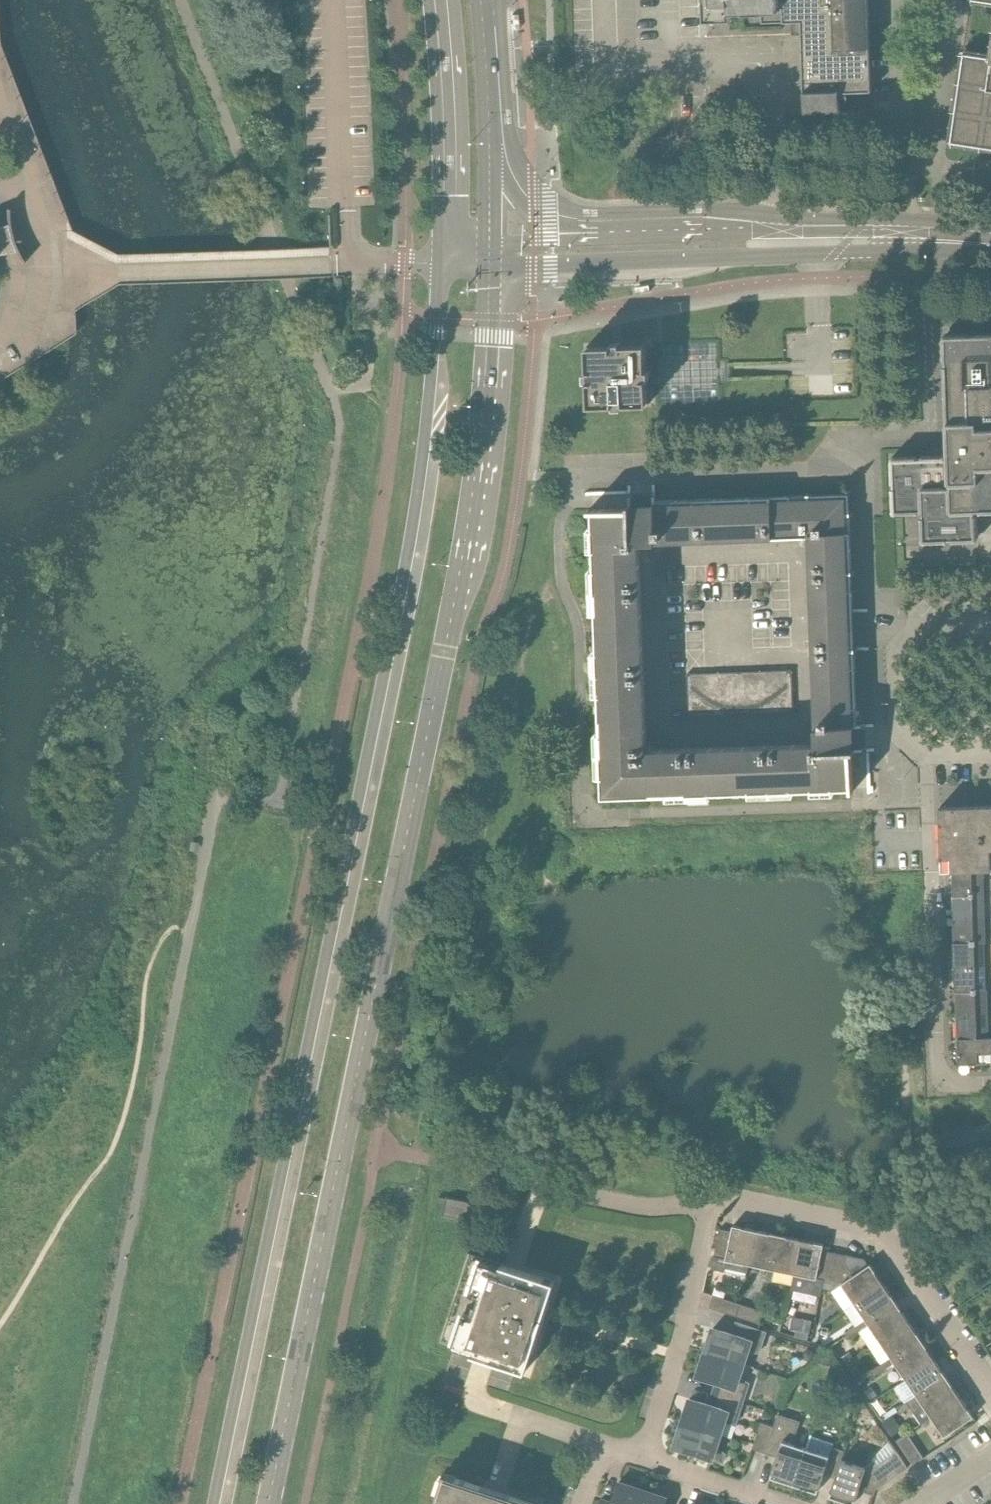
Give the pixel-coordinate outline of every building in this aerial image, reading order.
[(804,110),(804,113),(840,112),(839,93),(871,92),(868,0),(703,0),(704,22),(732,21),(732,14),(779,13),(779,9),(783,8),(783,23),(801,22),(804,110)] [(964,53),(951,143),(990,149),(990,57),(964,53)] [(16,253),(23,264),(25,263),(23,259),(18,252),(13,240),(11,233),(9,221),(9,208),(6,208),(7,223),(10,237),(14,249),(16,253)] [(7,223),(0,226),(0,256),(16,253),(14,249),(10,237),(7,223)] [(62,343),(76,334),(75,313),(73,313),(74,334),(0,379),(0,382),(30,363),(62,343)] [(946,335),(950,455),(891,458),(893,514),(924,513),(925,540),(978,539),(977,510),(990,509),(990,333),(946,335)] [(649,405),(648,380),(651,380),(650,371),(648,371),(647,345),(621,346),(621,343),(612,344),(612,346),(587,347),(588,373),(585,373),(585,382),(588,382),(589,407),(614,406),(614,409),(624,409),(623,406),(649,405)] [(629,498),(629,508),(590,510),(590,512),(593,512),(603,798),(851,789),(851,792),(854,792),(852,752),(863,752),(862,725),(858,725),(854,635),(849,495),(773,497),(696,500),(656,502),(656,497),(629,498)] [(771,671),(761,672),(762,693),(772,692),(771,671)] [(782,671),(771,671),(772,692),(782,692),(782,671)] [(792,671),(782,671),(782,692),(793,692),(792,671)] [(750,672),(740,673),(741,693),(751,693),(750,672)] [(761,672),(750,672),(751,693),(762,693),(761,672)] [(719,673),(709,674),(709,695),(720,694),(719,673)] [(730,673),(719,673),(720,694),(730,694),(730,673)] [(740,673),(730,673),(730,694),(741,693),(740,673)] [(688,674),(689,695),(699,695),(698,674),(688,674)] [(709,674),(698,674),(699,695),(709,695),(709,674)] [(762,714),(773,713),(772,692),(762,693),(762,714)] [(773,713),(783,713),(782,692),(772,692),(773,713)] [(794,713),(793,692),(782,692),(783,713),(794,713)] [(731,715),(741,714),(741,693),(730,694),(731,715)] [(741,714),(752,714),(751,693),(741,693),(741,714)] [(752,714),(762,714),(762,693),(751,693),(752,714)] [(710,716),(721,715),(720,694),(709,695),(710,716)] [(721,715),(731,715),(730,694),(720,694),(721,715)] [(699,695),(689,695),(689,716),(700,716),(699,695)] [(700,716),(710,716),(709,695),(699,695),(700,716)] [(940,808),(942,872),(953,872),(974,871),(990,870),(990,806),(940,808)] [(990,893),(990,875),(990,870),(974,871),(953,872),(954,895),(990,893)] [(990,918),(990,893),(954,895),(955,919),(990,918)] [(990,942),(990,918),(955,919),(956,943),(990,942)] [(990,966),(990,942),(956,943),(956,951),(954,951),(955,967),(990,966)] [(990,989),(990,966),(955,967),(955,983),(957,983),(957,991),(990,989)] [(990,1013),(990,989),(957,991),(958,1015),(990,1013)] [(958,1015),(959,1038),(990,1037),(990,1013),(958,1015)] [(990,1061),(990,1037),(959,1038),(959,1064),(986,1063),(986,1061),(990,1061)] [(512,1212),(511,1212),(514,1200),(515,1200),(499,1196),(499,1197),(500,1197),(498,1209),(497,1209),(497,1210),(512,1213),(512,1212)] [(481,1205),(448,1198),(448,1197),(447,1197),(443,1216),(444,1217),(444,1216),(477,1223),(478,1224),(482,1204),(481,1204),(481,1205)] [(747,1277),(749,1265),(756,1231),(733,1226),(732,1232),(720,1229),(714,1258),(712,1270),(747,1277)] [(766,1281),(769,1282),(779,1236),(756,1231),(749,1265),(768,1269),(766,1281)] [(775,1271),(794,1275),(801,1240),(779,1236),(769,1282),(772,1283),(775,1271)] [(822,1288),(827,1289),(835,1253),(823,1251),(824,1245),(801,1240),(794,1275),(824,1281),(822,1288)] [(439,1343),(476,1355),(526,1371),(556,1282),(468,1253),(439,1343)] [(855,1304),(884,1284),(867,1260),(835,1253),(827,1289),(835,1291),(842,1286),(855,1304)] [(855,1304),(866,1320),(868,1323),(896,1303),(884,1284),(855,1304)] [(760,1324),(762,1312),(741,1305),(713,1296),(709,1308),(737,1317),(760,1324)] [(896,1303),(868,1323),(866,1320),(856,1327),(859,1333),(869,1326),(880,1342),(909,1322),(896,1303)] [(812,1337),(814,1317),(794,1314),(792,1334),(812,1337)] [(880,1342),(891,1358),(893,1361),(922,1341),(909,1322),(880,1342)] [(706,1352),(744,1364),(749,1351),(760,1352),(767,1332),(740,1324),(736,1336),(713,1328),(706,1352)] [(859,1333),(856,1327),(845,1334),(847,1337),(849,1339),(859,1333)] [(891,1358),(881,1365),(885,1370),(895,1364),(906,1380),(935,1360),(922,1341),(893,1361),(891,1358)] [(717,1395),(743,1403),(750,1384),(740,1378),(744,1364),(706,1352),(698,1376),(721,1383),(717,1395)] [(906,1380),(917,1396),(919,1399),(948,1379),(935,1360),(906,1380)] [(883,1368),(881,1365),(871,1372),(875,1377),(885,1370),(883,1368)] [(948,1379),(919,1399),(917,1396),(907,1403),(911,1408),(922,1424),(931,1418),(960,1398),(948,1379)] [(682,1423),(721,1435),(725,1422),(737,1423),(743,1403),(717,1395),(713,1407),(690,1399),(682,1423)] [(960,1398),(931,1418),(945,1437),(974,1418),(960,1398)] [(911,1408),(907,1403),(897,1409),(899,1412),(900,1415),(911,1408)] [(794,1486),(806,1449),(793,1445),(800,1422),(778,1415),(773,1430),(765,1454),(778,1458),(771,1478),(794,1486)] [(721,1435),(682,1423),(675,1446),(724,1462),(726,1455),(716,1449),(721,1435)] [(765,1454),(773,1430),(761,1426),(753,1449),(765,1454)] [(913,1465),(924,1458),(907,1434),(897,1441),(913,1465)] [(825,1473),(837,1477),(842,1461),(845,1451),(833,1448),(835,1444),(812,1437),(808,1450),(806,1449),(794,1486),(818,1493),(825,1473)] [(842,1461),(837,1477),(830,1497),(850,1503),(855,1503),(861,1486),(876,1491),(908,1469),(897,1452),(878,1465),(875,1461),(865,1468),(842,1461)] [(459,1479),(453,1496),(442,1492),(438,1503),(536,1503),(459,1479)] [(643,1490),(619,1483),(613,1503),(601,1499),(600,1503),(639,1503),(643,1490)] [(667,1498),(643,1490),(639,1503),(666,1503),(667,1498)]
